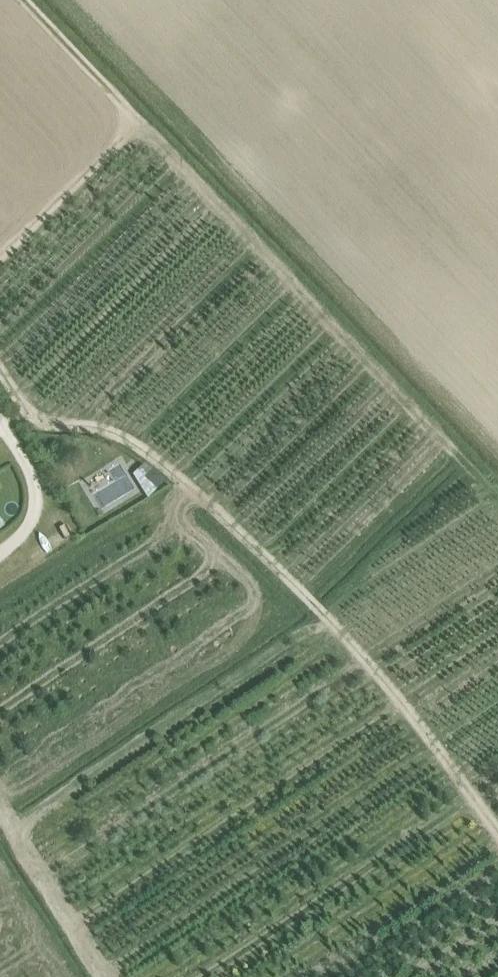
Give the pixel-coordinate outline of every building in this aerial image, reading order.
[(151,470),(144,477),(156,488),(163,481),(151,470)]
